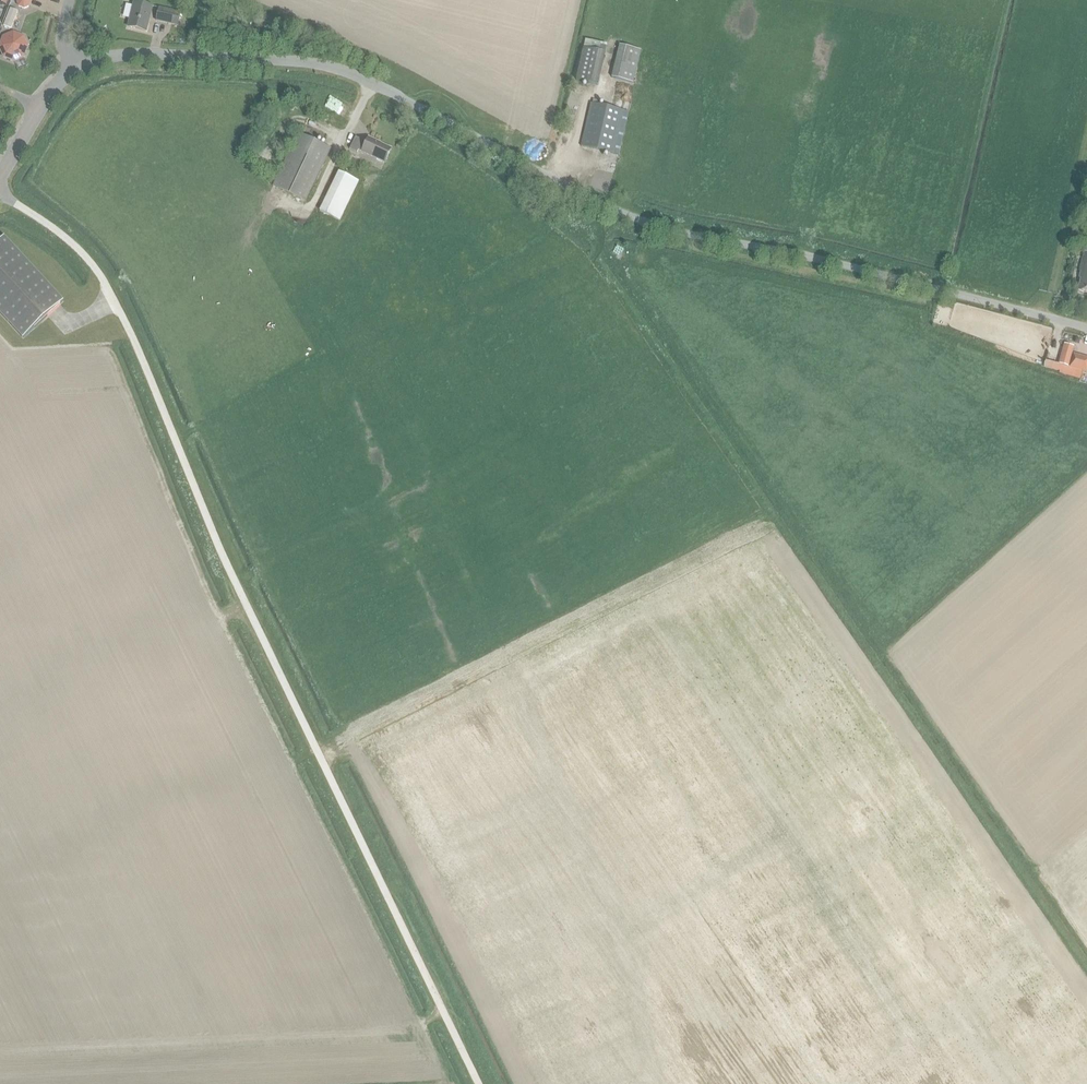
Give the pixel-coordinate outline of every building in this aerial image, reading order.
[(17,2),(19,7),(25,9),(30,7),(32,0),(18,0),(17,2)] [(146,31),(152,7),(135,3),(129,27),(146,31)] [(10,8),(3,26),(12,29),(19,12),(10,8)] [(160,8),(159,9),(157,21),(178,26),(181,13),(160,8)] [(14,61),(24,57),(28,47),(24,37),(14,33),(4,37),(0,47),(0,48),(4,57),(14,61)] [(608,45),(585,40),(576,81),(598,85),(608,45)] [(611,78),(634,83),(642,50),(620,45),(611,78)] [(629,112),(592,103),(582,146),(619,155),(629,112)] [(332,149),(299,133),(273,187),(306,203),(332,149)] [(366,142),(356,137),(350,149),(358,152),(359,150),(385,163),(392,149),(368,137),(366,142)] [(272,162),(278,144),(268,141),(263,159),(272,162)] [(320,211),(340,221),(359,182),(339,171),(320,211)] [(64,301),(5,237),(0,241),(0,313),(24,339),(64,301)] [(1085,253),(1081,272),(1082,272),(1080,279),(1082,279),(1079,291),(1086,293),(1086,253),(1085,253)] [(1069,367),(1073,354),(1075,347),(1064,344),(1059,365),(1069,367)] [(1059,365),(1054,363),(1052,370),(1060,372),(1059,374),(1080,379),(1082,372),(1086,373),(1086,358),(1073,354),(1069,367),(1059,365)]
